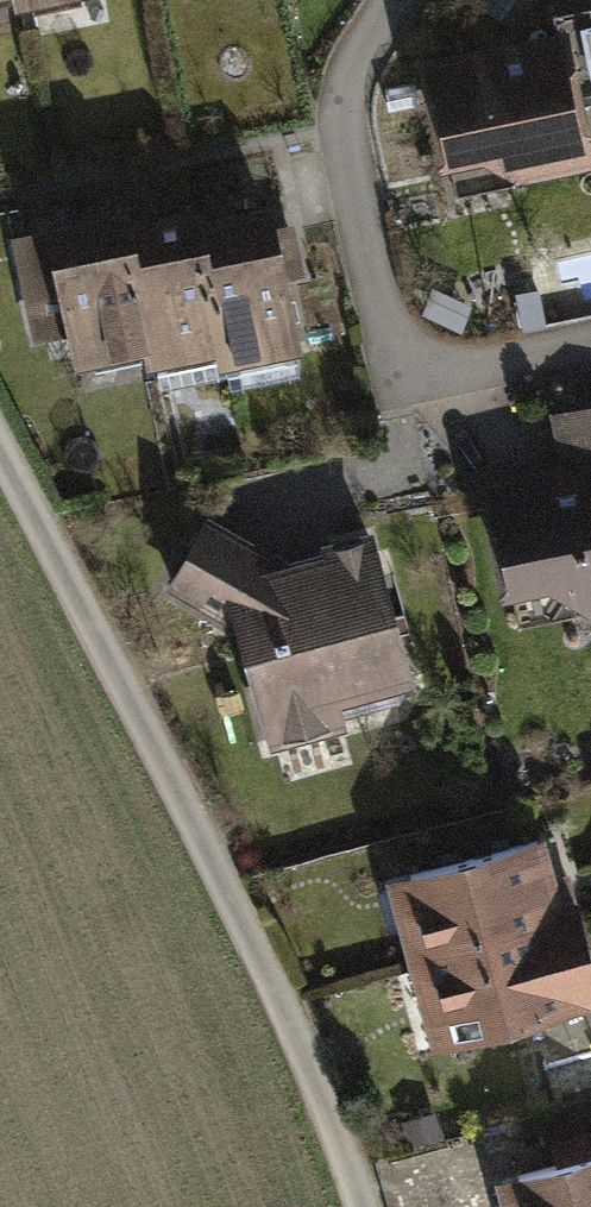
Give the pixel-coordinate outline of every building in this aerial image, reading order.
[(430,57),(451,154),(480,148),(516,174),(586,158),(572,95),(590,91),(590,2),(552,10),(556,30),(430,57)] [(120,201),(48,217),(58,265),(18,274),(23,299),(66,290),(79,356),(150,341),(120,201)] [(195,203),(124,219),(154,358),(225,343),(195,203)] [(269,203),(199,219),(229,357),(299,342),(284,275),(303,271),(298,245),(279,249),(269,203)] [(485,479),(504,581),(546,574),(582,598),(590,596),(590,413),(558,419),(566,464),(485,479)] [(213,524),(179,585),(242,620),(274,735),(399,700),(412,677),(390,666),(401,646),(370,530),(328,541),(332,557),(310,563),(309,557),(284,564),(213,524)] [(539,836),(396,875),(415,945),(558,906),(539,836)] [(418,946),(442,1033),(520,1011),(544,1100),(590,1087),(590,1003),(587,989),(590,988),(590,957),(576,902),(418,946)] [(590,1132),(590,1092),(546,1104),(556,1141),(590,1132)] [(501,1179),(509,1206),(590,1206),(590,1154),(501,1179)]
